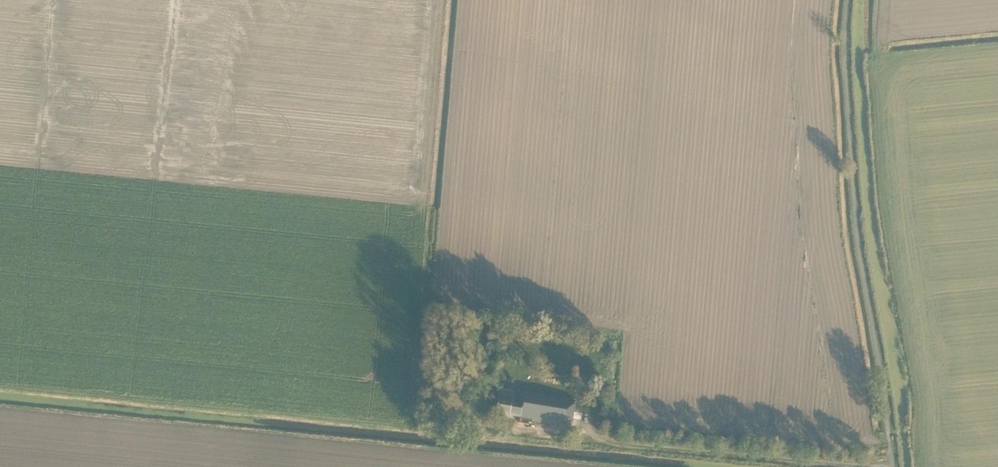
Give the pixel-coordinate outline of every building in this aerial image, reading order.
[(571,428),(576,401),(524,392),(525,390),(518,389),(516,403),(498,400),(496,413),(521,417),(520,423),(529,425),(529,423),(532,423),(532,422),(571,428)]
